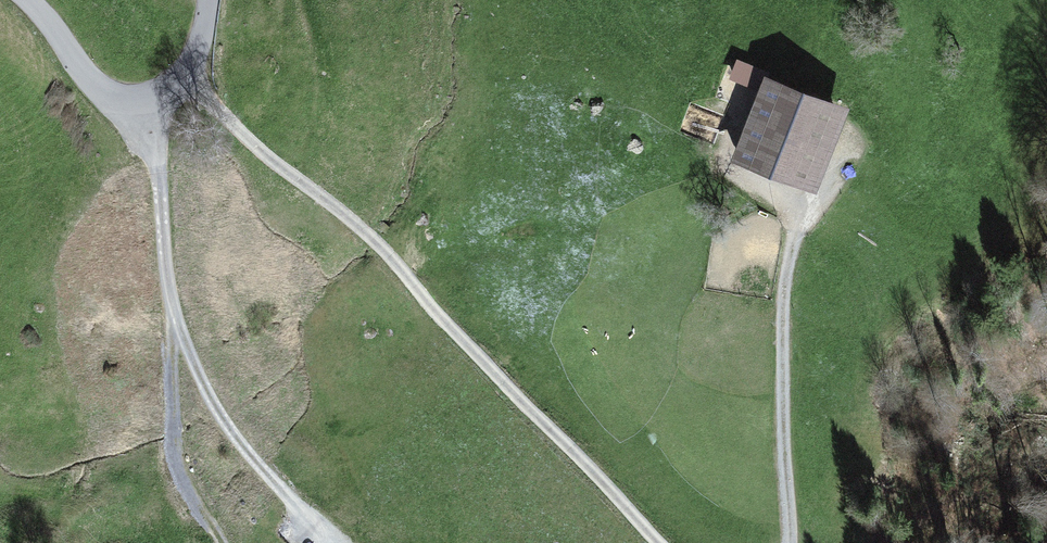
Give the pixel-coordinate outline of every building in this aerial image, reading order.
[(866,112),(778,78),(744,168),(832,202),(866,112)]
